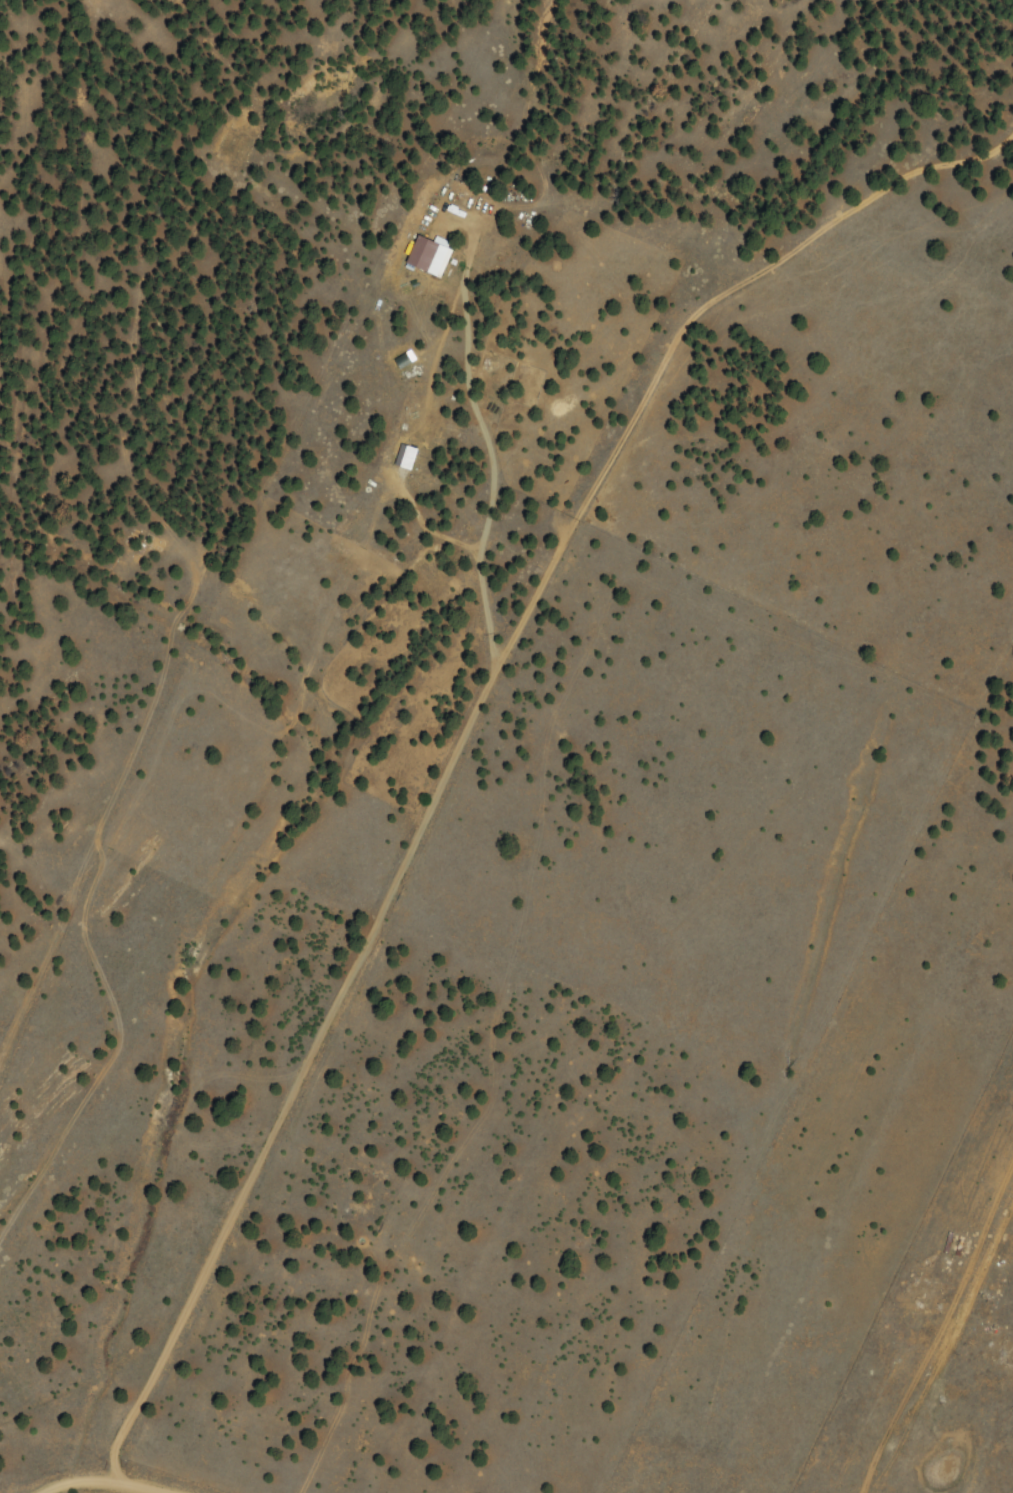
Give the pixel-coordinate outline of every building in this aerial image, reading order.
[(243,142),(246,136),(238,132),(235,138),(243,142)] [(441,278),(453,249),(417,235),(405,264),(441,278)] [(411,470),(417,449),(401,444),(394,465),(411,470)]
